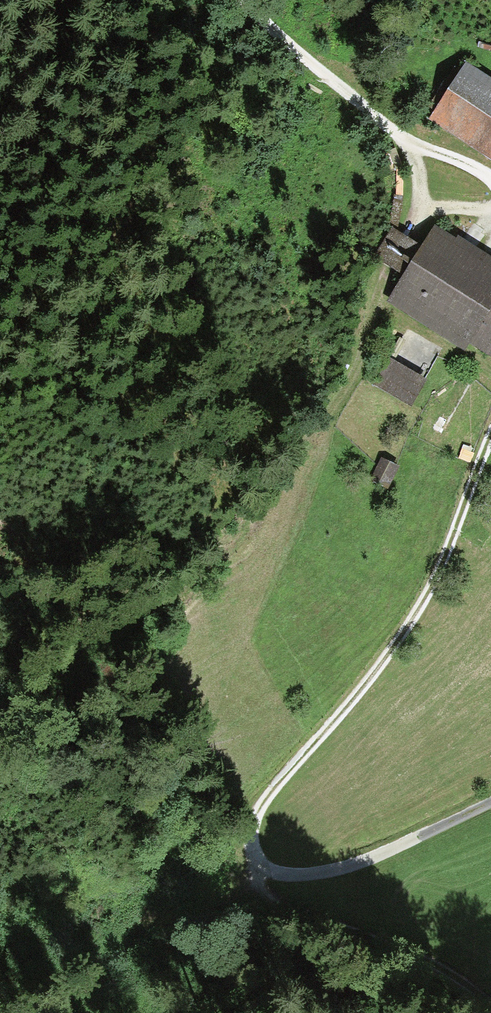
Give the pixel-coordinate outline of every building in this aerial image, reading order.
[(490,152),(490,79),(460,57),(425,106),(490,152)] [(380,293),(490,362),(490,273),(420,228),(380,293)] [(421,376),(383,355),(369,381),(407,401),(421,376)]
